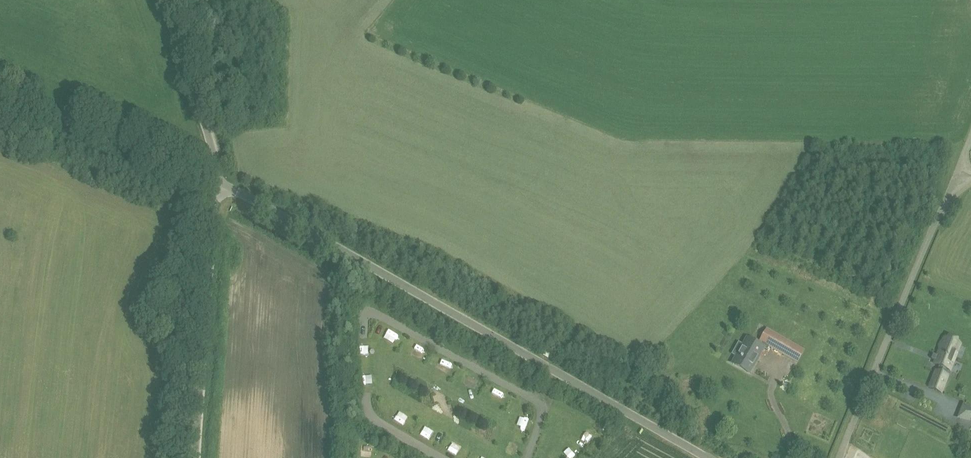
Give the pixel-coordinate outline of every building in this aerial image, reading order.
[(735,365),(749,373),(763,349),(767,351),(770,347),(771,347),(798,362),(804,351),(767,330),(761,341),(761,342),(759,346),(750,340),(746,347),(739,343),(733,354),(740,358),(735,365)] [(929,388),(941,393),(945,383),(942,381),(944,375),(947,377),(948,376),(947,376),(949,370),(950,370),(960,345),(944,338),(934,364),(939,366),(936,372),(936,371),(929,388)] [(371,358),(369,346),(360,348),(362,359),(371,358)] [(961,420),(970,421),(970,410),(963,409),(961,420)] [(397,413),(393,419),(403,424),(406,418),(397,413)] [(581,434),(586,442),(594,437),(589,428),(581,434)] [(576,442),(568,448),(574,455),(582,449),(576,442)] [(364,449),(371,453),(375,447),(368,443),(364,449)]
